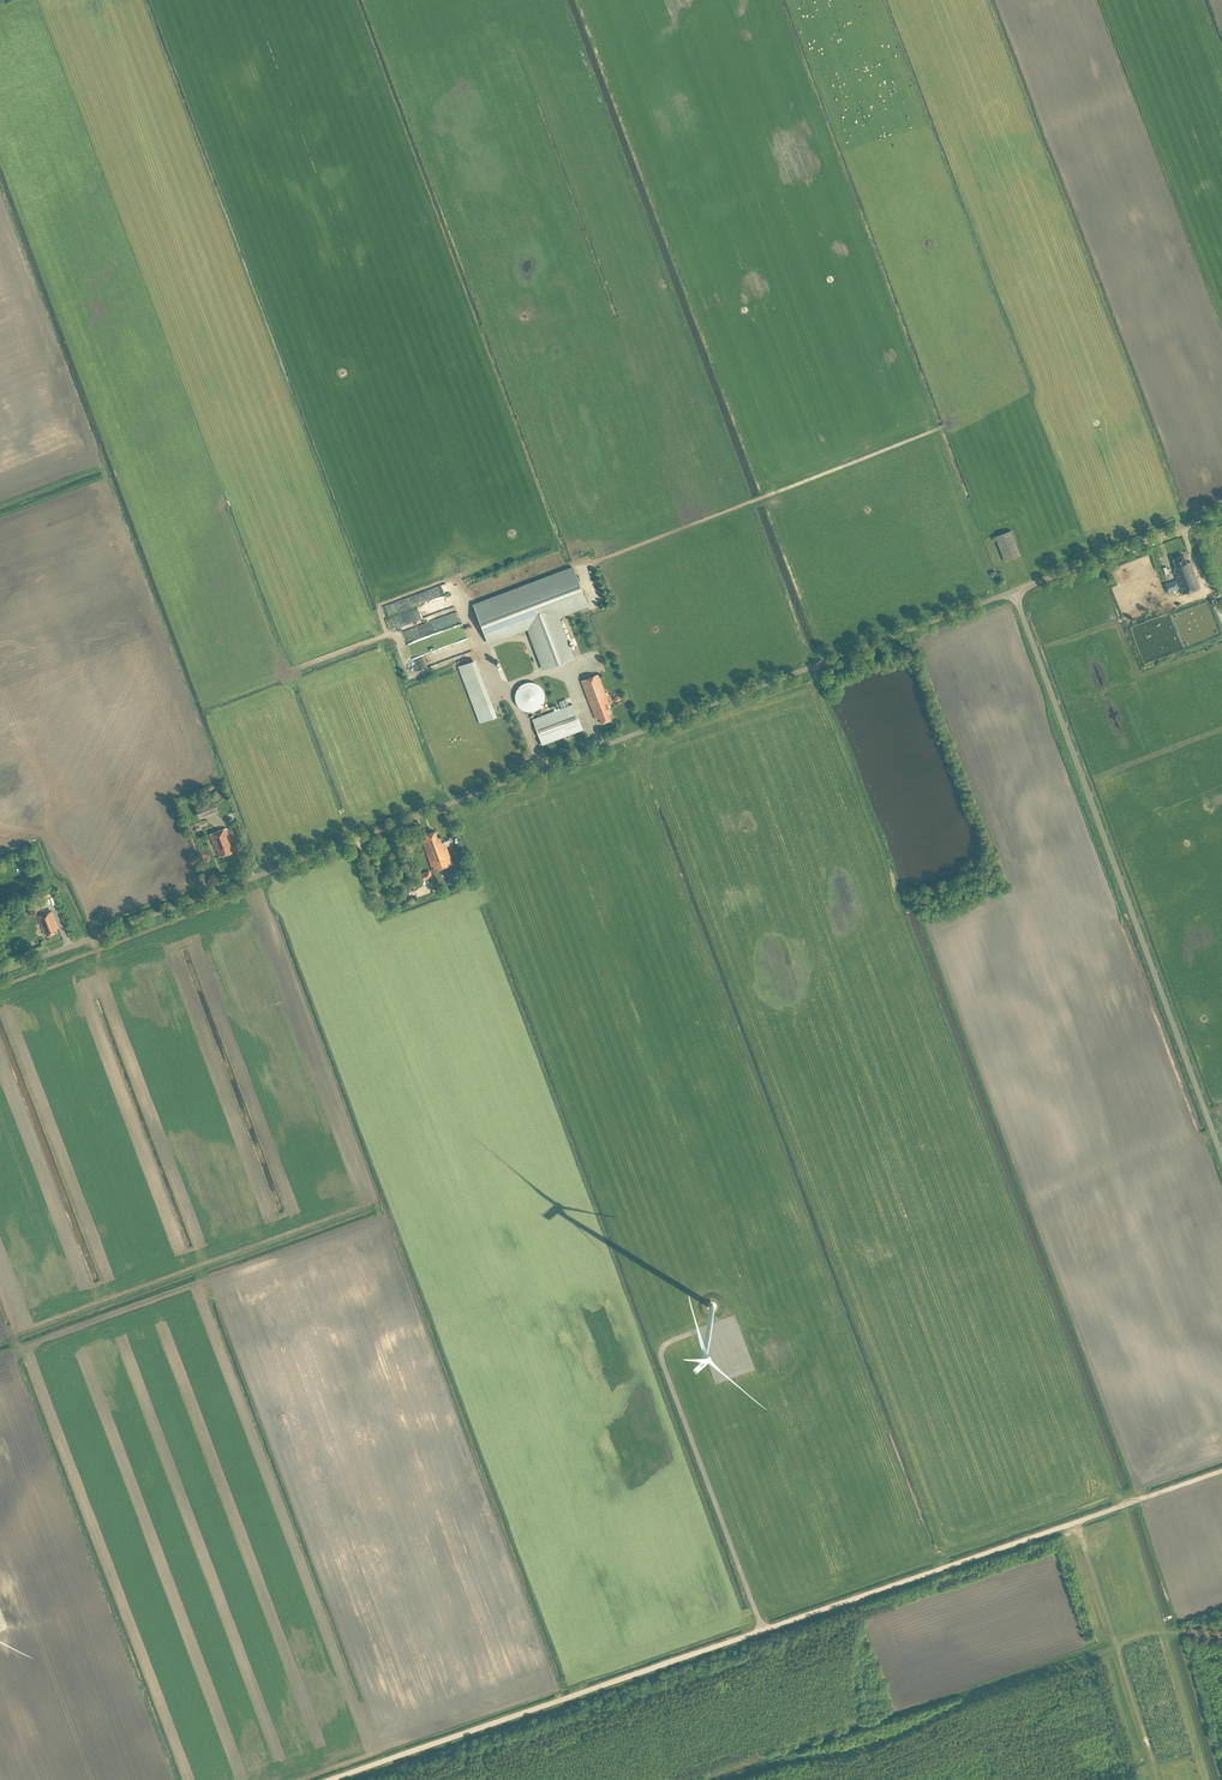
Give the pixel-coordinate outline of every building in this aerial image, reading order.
[(1021,555),(1011,530),(995,536),(1005,561),(1021,555)] [(1182,594),(1200,588),(1190,561),(1187,563),(1184,555),(1174,559),(1176,567),(1174,567),(1176,571),(1174,572),(1182,594)] [(528,627),(533,640),(544,669),(572,658),(557,616),(587,605),(573,567),(474,605),(488,642),(528,627)] [(1168,592),(1179,588),(1176,579),(1165,583),(1168,592)] [(383,606),(387,615),(397,611),(394,602),(383,606)] [(390,630),(423,618),(418,606),(386,618),(390,630)] [(409,643),(424,637),(419,625),(404,631),(409,643)] [(496,716),(475,660),(458,666),(479,722),(496,716)] [(605,693),(597,674),(581,680),(596,719),(599,717),(601,723),(611,719),(608,712),(610,712),(608,707),(610,706),(606,695),(608,694),(607,692),(605,693)] [(515,698),(516,702),(518,706),(521,709),(525,711),(529,711),(533,711),(537,709),(540,707),(543,703),(544,699),(544,695),(543,691),(541,687),(538,684),(534,682),(530,682),(526,682),(522,684),(519,686),(516,690),(515,694),(515,698)] [(542,744),(582,729),(572,704),(533,719),(542,744)] [(216,800),(223,795),(218,788),(211,793),(216,800)] [(219,811),(214,798),(195,805),(199,818),(219,811)] [(220,856),(235,851),(235,850),(226,828),(210,834),(216,850),(217,849),(220,856)] [(446,846),(455,842),(445,846),(443,842),(442,842),(440,837),(437,838),(435,831),(425,834),(426,838),(422,839),(433,871),(452,864),(446,846)] [(419,882),(432,877),(429,871),(416,875),(419,882)] [(16,900),(13,888),(8,890),(12,902),(16,900)] [(49,889),(41,892),(44,899),(52,895),(49,889)] [(56,929),(58,928),(52,911),(37,917),(42,930),(43,929),(44,932),(46,931),(48,935),(57,932),(56,929)]
